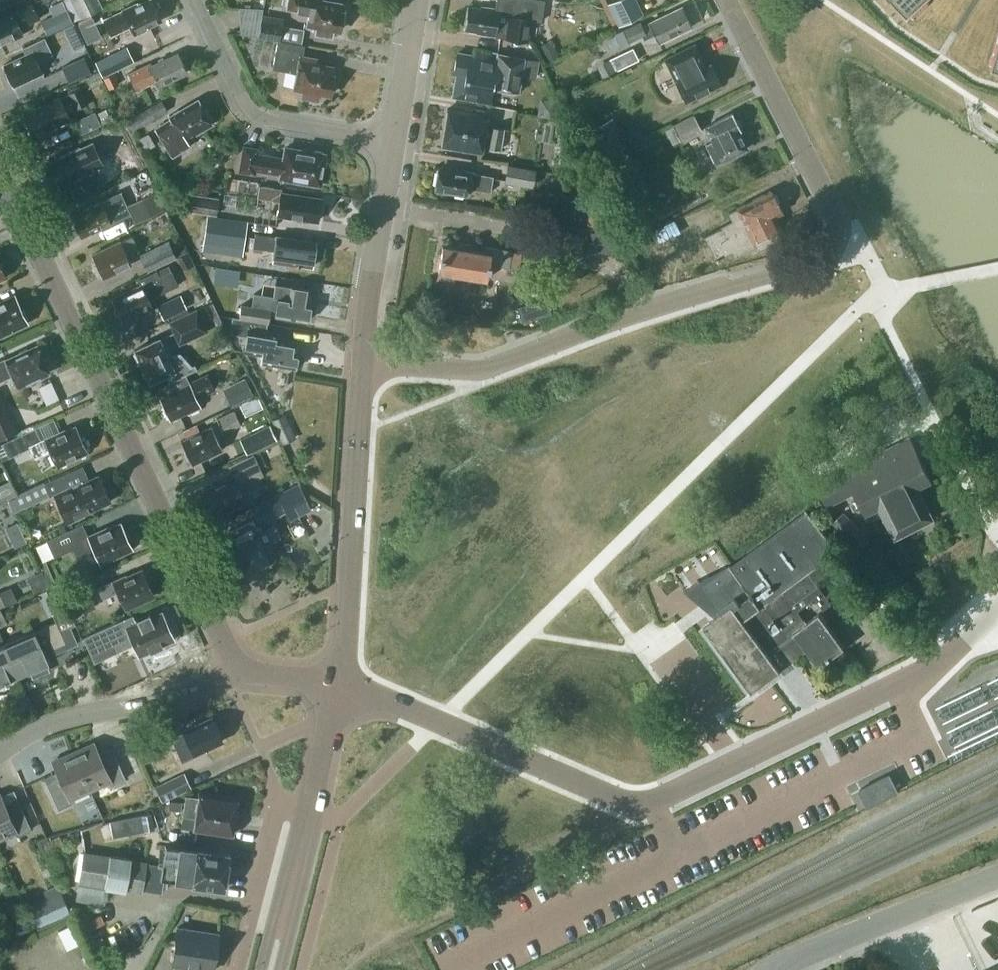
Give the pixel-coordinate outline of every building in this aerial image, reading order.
[(98,0),(72,0),(80,17),(101,7),(98,0)] [(151,0),(145,0),(137,4),(136,1),(121,8),(122,10),(103,20),(110,35),(129,26),(133,35),(145,29),(144,27),(160,19),(159,16),(160,13),(158,9),(154,7),(151,0)] [(343,2),(331,0),(289,0),(288,6),(309,9),(307,23),(317,24),(316,32),(331,35),(332,27),(339,28),(343,2)] [(530,12),(531,0),(503,0),(502,8),(530,12)] [(615,28),(644,13),(636,0),(613,0),(608,2),(607,0),(601,0),(615,28)] [(908,16),(925,0),(893,0),(908,16)] [(21,32),(20,29),(40,20),(32,2),(0,17),(0,42),(21,32)] [(465,27),(477,29),(477,32),(506,36),(506,37),(527,40),(531,19),(509,15),(497,13),(498,8),(481,5),(481,8),(468,6),(465,27)] [(624,29),(629,40),(645,32),(645,33),(653,29),(659,42),(691,26),(681,5),(649,21),(649,22),(642,25),(640,22),(624,29)] [(241,32),(258,36),(263,7),(239,6),(241,32)] [(42,25),(47,37),(75,25),(68,9),(41,20),(44,25),(42,25)] [(280,40),(283,26),(284,17),(263,13),(259,36),(277,39),(280,40)] [(93,16),(79,21),(86,40),(100,35),(93,16)] [(154,32),(132,37),(135,50),(156,46),(154,32)] [(277,39),(277,42),(272,66),(296,70),(294,85),(304,87),(302,95),(318,98),(320,89),(329,91),(334,66),(315,62),(316,56),(303,53),(305,45),(277,39)] [(552,40),(540,46),(547,60),(559,54),(552,40)] [(22,47),(25,53),(4,63),(7,69),(5,70),(10,80),(12,79),(14,83),(43,70),(38,59),(53,51),(49,42),(35,42),(35,41),(22,47)] [(665,58),(686,100),(720,83),(710,62),(705,65),(694,43),(665,58)] [(135,61),(127,45),(105,56),(113,72),(135,61)] [(613,58),(618,68),(638,59),(633,48),(613,58)] [(491,86),(518,91),(524,57),(483,50),(482,56),(457,52),(454,72),(456,73),(453,95),(489,101),(491,86)] [(165,57),(130,74),(138,92),(156,83),(157,85),(170,79),(170,77),(186,69),(179,52),(167,58),(165,57)] [(609,58),(597,64),(603,76),(615,70),(609,58)] [(89,72),(82,59),(61,70),(68,82),(89,72)] [(558,60),(546,65),(552,77),(559,74),(561,67),(558,60)] [(115,72),(103,78),(108,88),(109,89),(119,84),(117,78),(118,78),(115,72)] [(68,92),(60,95),(60,94),(24,111),(34,132),(70,115),(67,110),(75,106),(76,110),(90,103),(81,85),(68,92)] [(165,138),(162,140),(172,156),(191,145),(187,137),(212,122),(199,99),(181,109),(180,107),(170,113),(173,118),(158,126),(165,138)] [(128,117),(133,128),(168,111),(162,100),(128,117)] [(448,107),(442,144),(481,151),(482,145),(488,146),(500,148),(504,127),(491,125),(489,141),(483,140),(487,113),(448,107)] [(705,144),(715,163),(747,147),(738,129),(741,128),(732,112),(705,126),(712,140),(705,144)] [(102,125),(96,113),(73,123),(79,136),(102,125)] [(701,128),(694,114),(673,125),(680,139),(701,128)] [(626,143),(613,117),(590,128),(593,133),(585,137),(595,156),(603,152),(604,155),(626,143)] [(111,126),(124,155),(136,149),(124,121),(111,126)] [(61,158),(50,163),(59,183),(74,176),(75,179),(88,173),(87,170),(103,163),(93,141),(81,147),(80,145),(60,155),(61,158)] [(325,164),(326,155),(322,149),(315,148),(315,150),(286,146),(284,155),(257,150),(257,146),(243,144),(239,168),(255,171),(256,167),(281,171),(280,175),(319,181),(322,164),(325,164)] [(506,179),(533,183),(535,168),(508,164),(506,179)] [(435,187),(451,190),(451,192),(467,195),(469,187),(490,191),(493,175),(476,172),(476,171),(455,168),(455,170),(438,167),(435,187)] [(575,176),(573,186),(582,187),(584,177),(575,176)] [(277,212),(317,218),(320,195),(281,189),(281,187),(260,184),(258,195),(279,198),(277,212)] [(141,198),(129,203),(123,189),(84,207),(85,210),(73,215),(82,234),(98,226),(101,226),(127,214),(126,212),(130,210),(135,221),(165,208),(157,190),(155,190),(153,185),(138,191),(141,198)] [(227,189),(225,201),(235,203),(237,191),(227,189)] [(722,227),(705,235),(717,259),(732,252),(734,255),(739,253),(738,252),(754,244),(754,245),(757,250),(760,248),(760,247),(776,238),(777,239),(778,239),(777,238),(784,234),(783,233),(782,234),(779,226),(780,226),(774,215),(780,212),(781,211),(781,210),(778,206),(777,203),(778,199),(776,194),(771,192),(770,190),(727,211),(731,219),(721,225),(722,227)] [(202,213),(217,215),(220,197),(191,192),(188,213),(202,215),(202,213)] [(250,222),(209,217),(205,247),(245,252),(250,222)] [(258,246),(274,248),(272,264),(285,266),(286,260),(312,264),(315,239),(276,234),(276,235),(260,233),(258,246)] [(94,253),(105,276),(132,263),(129,255),(140,249),(133,235),(94,253)] [(140,253),(148,270),(177,256),(169,239),(140,253)] [(438,270),(442,271),(441,277),(453,279),(454,273),(487,278),(489,262),(508,266),(511,250),(485,246),(485,252),(469,249),(470,243),(460,241),(459,247),(442,245),(438,270)] [(171,270),(160,275),(157,269),(137,279),(140,285),(115,296),(125,319),(140,312),(144,312),(155,307),(149,295),(177,282),(171,270)] [(308,318),(311,300),(308,299),(309,287),(275,282),(273,294),(255,291),(253,303),(242,302),(240,314),(269,319),(271,310),(276,311),(275,313),(308,318)] [(15,295),(0,302),(0,335),(28,322),(15,295)] [(187,309),(182,295),(157,307),(163,320),(187,309)] [(180,344),(208,330),(197,307),(169,321),(180,344)] [(281,336),(281,331),(266,328),(267,320),(233,314),(230,328),(247,331),(244,345),(262,348),(260,360),(302,367),(305,350),(297,348),(298,339),(281,336)] [(166,373),(170,381),(198,367),(196,363),(193,364),(180,352),(172,353),(170,349),(166,352),(159,338),(136,348),(152,380),(166,373)] [(18,385),(50,371),(38,344),(6,359),(5,358),(0,360),(0,380),(12,374),(18,385)] [(209,373),(191,382),(187,373),(170,381),(166,383),(170,392),(162,396),(167,406),(166,409),(169,415),(171,416),(172,418),(188,411),(191,410),(202,405),(197,397),(216,388),(209,373)] [(245,377),(223,387),(231,405),(253,394),(245,377)] [(50,380),(38,385),(46,402),(58,397),(50,380)] [(0,391),(0,441),(19,432),(0,391)] [(262,406),(256,395),(239,403),(244,414),(262,406)] [(212,426),(183,440),(186,446),(183,451),(188,460),(192,460),(194,464),(223,450),(217,437),(241,425),(233,409),(210,421),(212,426)] [(286,413),(272,419),(283,442),(296,436),(286,413)] [(270,423),(239,438),(247,453),(278,439),(270,423)] [(50,449),(58,465),(87,451),(75,425),(57,434),(56,432),(41,439),(36,428),(3,443),(10,458),(31,448),(35,457),(50,449)] [(856,491),(866,511),(880,504),(896,535),(933,517),(917,485),(930,478),(909,437),(846,469),(845,467),(816,482),(828,505),(856,491)] [(229,464),(234,474),(205,488),(217,512),(245,499),(239,486),(264,474),(260,466),(265,464),(260,452),(255,454),(254,452),(229,464)] [(44,484),(49,495),(55,493),(69,523),(83,516),(81,512),(112,498),(101,475),(83,483),(82,480),(69,486),(64,475),(44,484)] [(298,483),(251,506),(260,524),(285,511),(289,520),(311,509),(298,483)] [(24,490),(8,497),(14,511),(30,504),(24,490)] [(719,607),(722,611),(718,614),(704,624),(752,691),(781,669),(780,668),(807,649),(819,665),(845,646),(820,611),(806,622),(798,611),(797,610),(816,597),(824,609),(832,603),(817,581),(845,559),(807,507),(729,564),(730,565),(704,584),(720,606),(719,607)] [(868,538),(844,512),(834,521),(858,548),(868,538)] [(237,556),(244,571),(271,559),(264,544),(266,543),(259,528),(258,528),(253,517),(230,528),(235,539),(228,542),(235,557),(237,556)] [(44,562),(55,557),(56,557),(74,549),(77,555),(93,547),(100,562),(132,548),(120,522),(99,532),(98,530),(89,534),(84,524),(48,540),(37,545),(44,562)] [(309,535),(301,546),(311,554),(319,543),(309,535)] [(863,583),(846,560),(827,575),(844,597),(863,583)] [(118,590),(125,606),(153,593),(142,570),(127,577),(125,574),(98,586),(103,597),(118,590)] [(96,606),(84,581),(62,592),(73,617),(96,606)] [(53,587),(41,593),(46,604),(58,598),(53,587)] [(133,614),(84,636),(95,662),(117,652),(113,642),(130,635),(134,644),(139,654),(174,638),(173,636),(173,635),(174,632),(171,626),(168,625),(163,613),(162,611),(151,616),(149,612),(148,613),(148,614),(138,618),(137,617),(136,618),(138,622),(137,622),(133,614)] [(55,621),(44,625),(47,633),(54,648),(55,652),(56,652),(56,651),(78,643),(72,627),(62,631),(57,621),(57,620),(55,621)] [(34,630),(5,642),(19,675),(29,671),(32,677),(50,669),(47,663),(48,663),(38,637),(47,633),(44,625),(34,630)] [(5,642),(0,644),(0,684),(19,675),(5,642)] [(184,730),(171,736),(176,747),(189,741),(194,753),(223,739),(212,716),(183,730),(184,730)] [(94,742),(73,752),(90,788),(110,779),(112,784),(126,778),(114,753),(102,759),(94,742)] [(90,788),(73,752),(53,761),(60,777),(47,783),(58,808),(72,802),(70,797),(90,788)] [(185,770),(154,783),(161,798),(191,784),(185,770)] [(858,788),(867,806),(899,790),(890,772),(858,788)] [(194,828),(232,833),(238,796),(199,790),(198,796),(186,794),(183,815),(195,817),(194,828)] [(15,830),(17,835),(31,829),(20,804),(7,809),(0,793),(0,837),(15,830)] [(151,812),(141,814),(145,831),(155,829),(151,812)] [(169,828),(167,840),(193,844),(195,832),(169,828)] [(60,860),(68,856),(60,835),(51,838),(50,835),(37,840),(48,866),(61,861),(60,860)] [(81,878),(141,888),(161,891),(163,878),(224,887),(229,853),(166,844),(163,863),(86,850),(81,878)] [(27,905),(38,928),(71,913),(58,884),(43,891),(45,897),(27,905)] [(173,963),(211,969),(212,956),(214,956),(217,933),(178,927),(173,963)]
